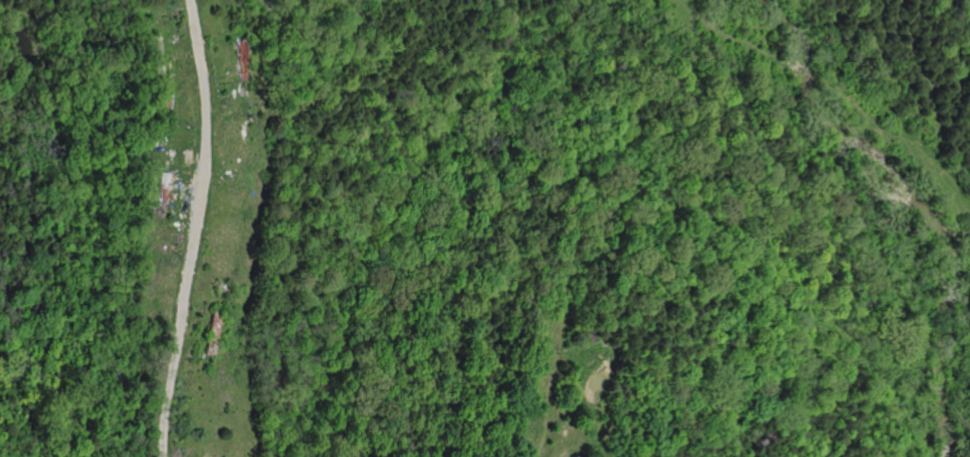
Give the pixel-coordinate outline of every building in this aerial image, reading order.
[(237,81),(234,39),(244,38),(247,80),(237,81)] [(182,162),(183,150),(191,150),(190,163),(182,162)] [(169,173),(160,217),(153,216),(162,172),(169,173)] [(206,354),(213,312),(222,313),(215,356),(206,354)]
